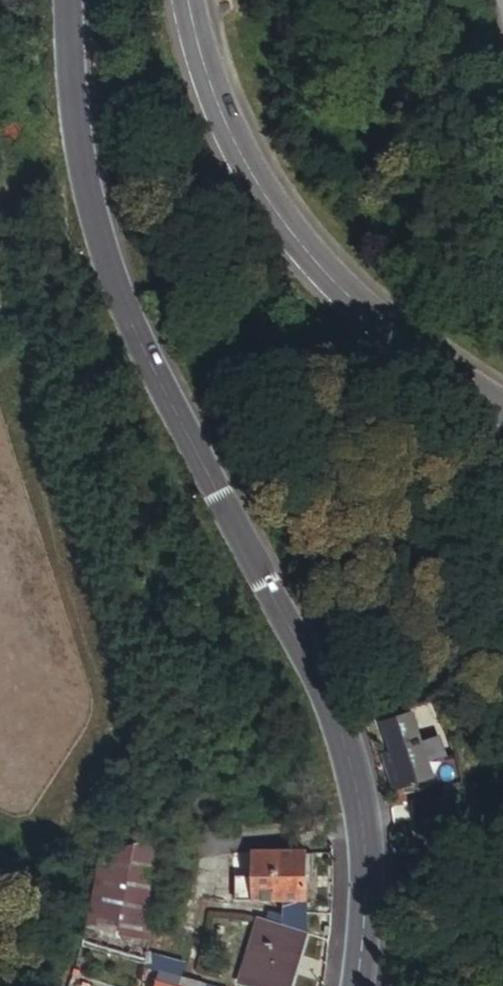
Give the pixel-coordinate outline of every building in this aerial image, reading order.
[(418,755),(436,749),(430,732),(411,738),(402,713),(375,723),(380,737),(378,737),(383,752),(377,754),(380,762),(385,760),(390,775),(394,774),(397,782),(416,776),(424,773),(418,755)] [(439,810),(432,791),(408,801),(415,819),(439,810)] [(146,951),(175,826),(102,848),(80,946),(139,964),(165,971),(168,959),(146,951)] [(308,912),(306,849),(254,850),(253,872),(236,873),(235,896),(252,896),(255,898),(285,897),(287,912),(308,912)] [(310,932),(308,912),(287,912),(288,924),(263,916),(243,980),(260,985),(293,985),(310,932)] [(179,975),(182,963),(168,959),(165,971),(179,975)] [(165,971),(139,964),(138,971),(155,975),(152,985),(161,985),(165,971)] [(203,982),(179,975),(165,971),(161,985),(202,985),(203,982)]
